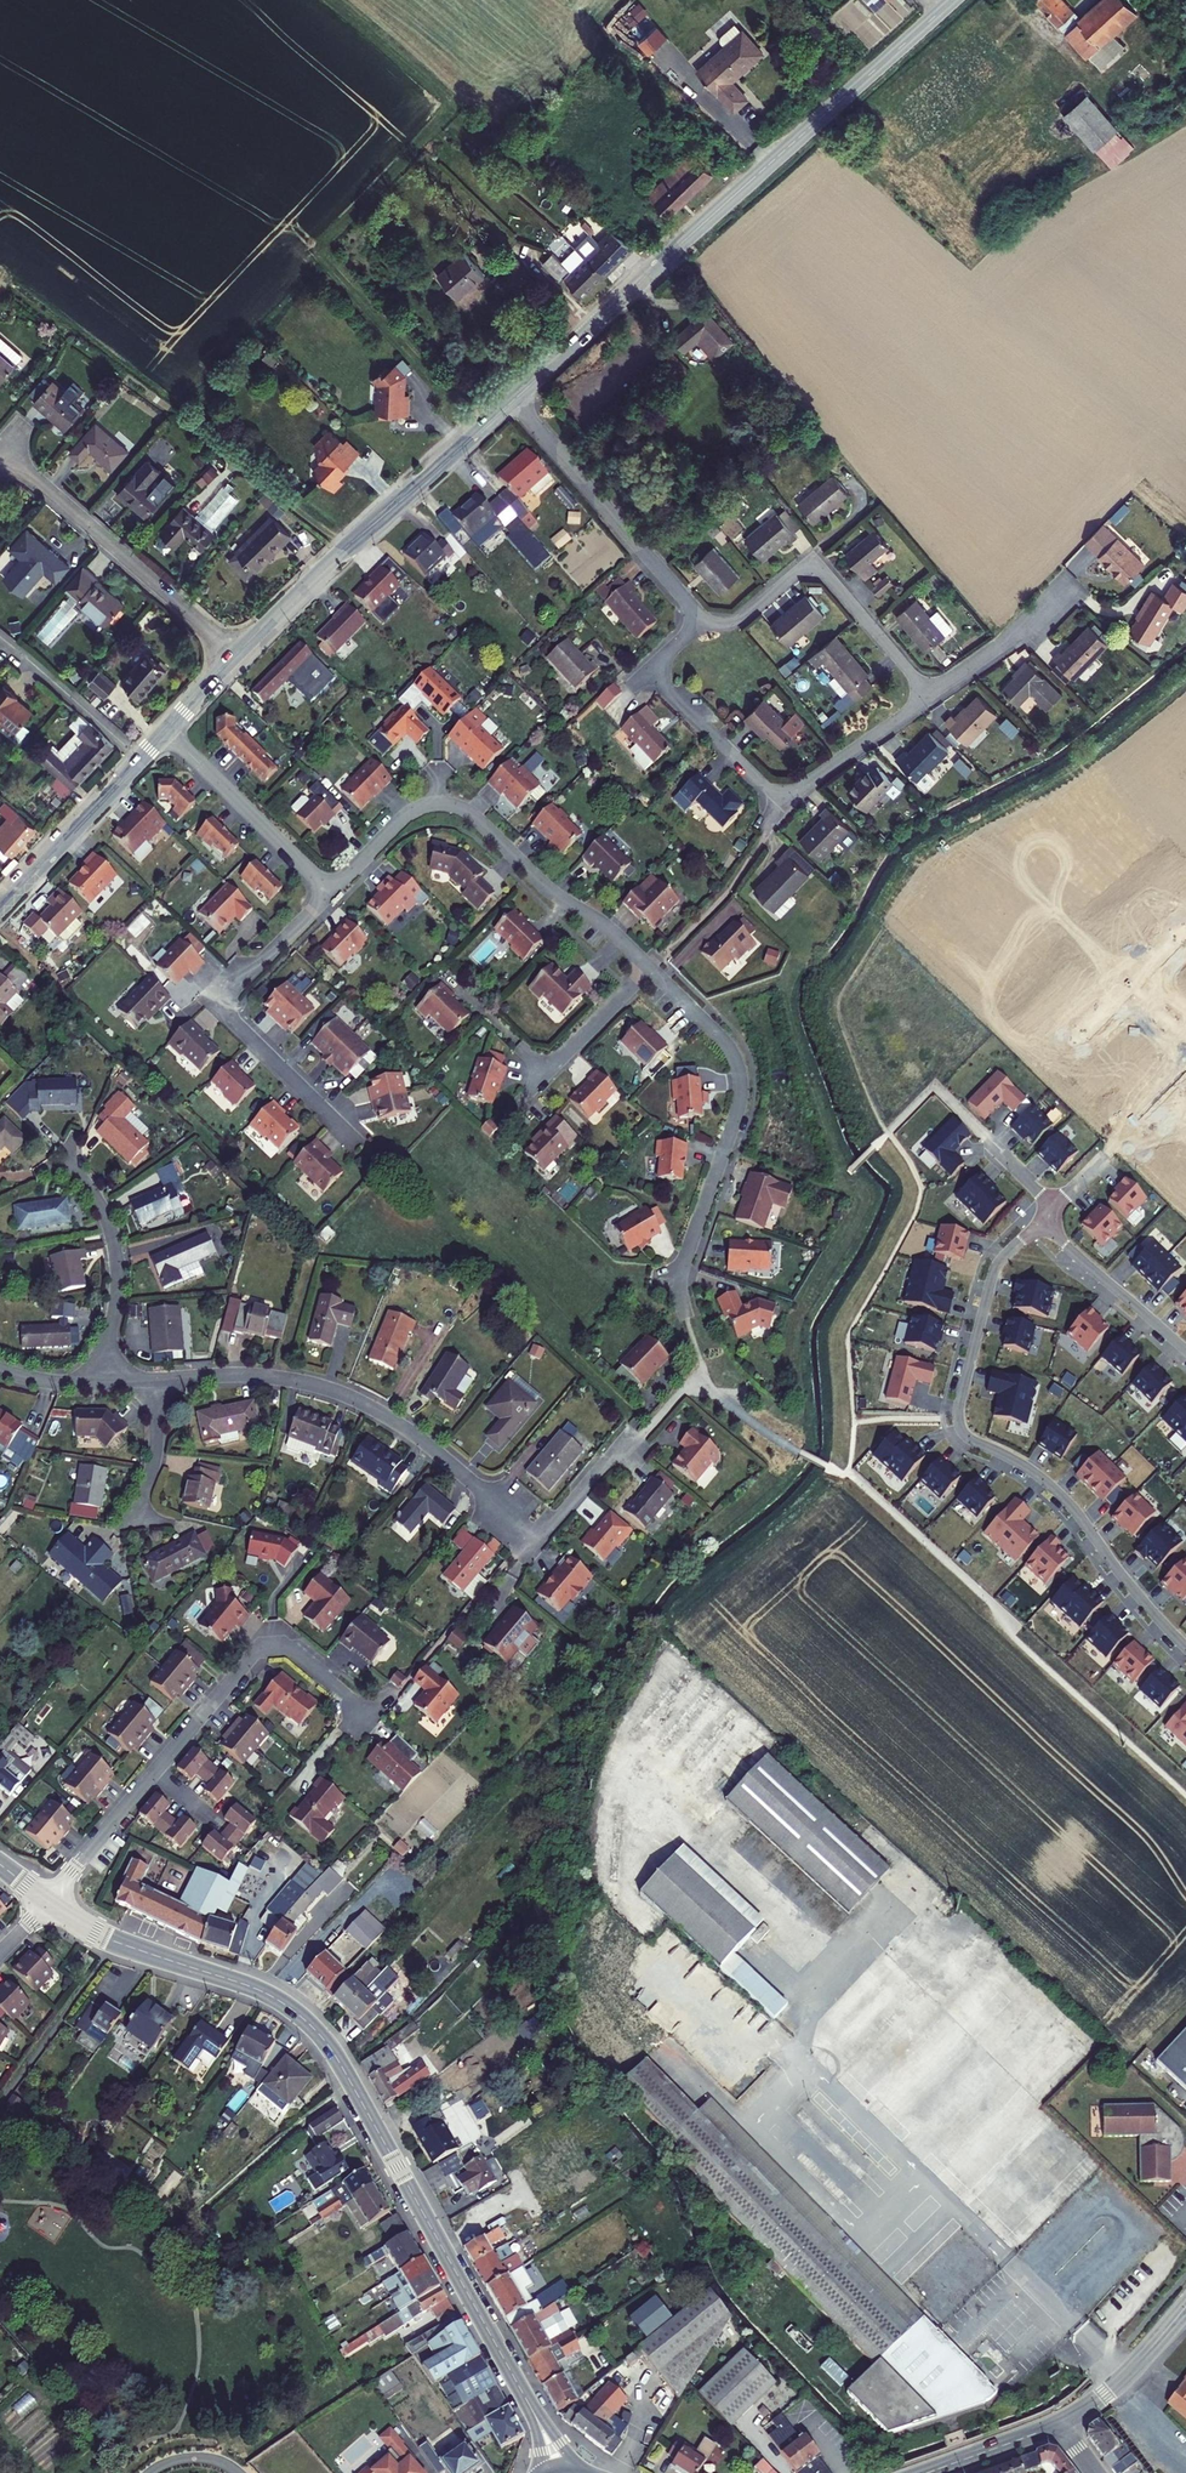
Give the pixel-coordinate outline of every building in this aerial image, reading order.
[(876,13),(888,2),(890,0),(863,0),(876,13)] [(1058,0),(1035,0),(1059,26),(1072,15),(1058,0)] [(1066,34),(1088,58),(1089,57),(1101,69),(1124,47),(1113,35),(1141,9),(1132,0),(1104,0),(1066,34)] [(639,4),(624,18),(633,27),(648,13),(639,4)] [(741,32),(734,24),(717,40),(725,47),(741,32)] [(656,28),(647,37),(657,48),(666,39),(656,28)] [(741,32),(725,47),(697,73),(718,95),(719,94),(735,111),(747,99),(731,82),(761,54),(741,32)] [(1097,152),(1119,131),(1082,89),(1059,109),(1097,152)] [(1119,131),(1097,152),(1100,156),(1111,168),(1134,148),(1119,131)] [(722,164),(710,151),(688,173),(680,165),(648,197),(668,217),(722,164)] [(573,204),(563,199),(558,207),(568,212),(573,204)] [(581,226),(590,235),(591,235),(594,232),(585,222),(581,226)] [(584,258),(604,278),(615,267),(619,264),(620,266),(633,252),(610,233),(599,244),(584,258)] [(590,235),(575,249),(584,258),(599,244),(591,235),(590,235)] [(570,273),(584,258),(575,249),(561,263),(570,273)] [(457,298),(484,276),(464,253),(437,275),(447,286),(457,298)] [(564,278),(570,273),(561,263),(552,255),(543,264),(560,282),(564,278)] [(584,258),(570,273),(564,278),(567,282),(573,288),(570,291),(580,301),(604,278),(584,258)] [(732,343),(707,313),(675,340),(685,352),(699,340),(715,358),(732,343)] [(16,364),(23,356),(0,336),(0,351),(16,364)] [(16,364),(0,351),(0,384),(17,366),(16,364)] [(403,359),(393,367),(403,378),(412,369),(403,359)] [(388,372),(385,369),(373,379),(381,389),(378,392),(379,400),(376,403),(374,407),(374,416),(379,416),(379,419),(389,419),(392,416),(408,416),(409,396),(403,396),(403,387),(401,387),(401,380),(403,378),(393,367),(388,372)] [(31,393),(37,399),(51,383),(44,378),(31,393)] [(34,403),(67,431),(85,410),(72,399),(80,390),(70,381),(63,390),(53,381),(51,383),(37,399),(34,403)] [(91,450),(113,470),(129,452),(97,424),(71,453),(81,462),(91,450)] [(343,482),(339,477),(350,467),(348,464),(360,453),(346,440),(344,441),(329,430),(316,443),(323,449),(321,451),(325,454),(320,460),(324,463),(315,472),(333,491),(343,482)] [(533,449),(529,453),(548,475),(552,471),(533,449)] [(202,464),(209,456),(202,450),(195,458),(202,464)] [(509,490),(518,500),(530,490),(548,475),(529,453),(499,478),(509,490)] [(162,473),(149,461),(119,496),(128,504),(131,501),(149,517),(165,499),(162,496),(151,486),(162,473)] [(219,473),(212,466),(197,480),(202,485),(207,480),(209,482),(219,473)] [(175,478),(167,470),(163,474),(162,473),(151,486),(162,496),(169,488),(167,487),(175,478)] [(552,479),(548,475),(530,490),(534,495),(552,479)] [(849,495),(834,477),(799,506),(814,524),(849,495)] [(570,509),(575,505),(560,488),(555,492),(570,509)] [(530,514),(518,500),(509,490),(500,499),(520,522),(521,521),(530,514)] [(273,500),(265,493),(260,498),(268,506),(273,500)] [(471,539),(495,518),(488,509),(478,497),(453,518),(463,529),(471,539)] [(488,509),(495,518),(504,527),(508,533),(520,522),(500,499),(488,509)] [(285,510),(275,501),(269,508),(279,517),(285,510)] [(1110,517),(1115,522),(1130,507),(1125,502),(1110,517)] [(215,535),(184,507),(161,533),(177,547),(186,537),(202,551),(215,535)] [(454,537),(463,529),(453,518),(446,510),(437,518),(454,537)] [(580,514),(569,513),(568,524),(579,524),(580,514)] [(536,522),(530,514),(521,521),(528,530),(536,522)] [(797,538),(777,514),(746,540),(763,561),(787,540),(790,544),(797,538)] [(882,514),(874,517),(877,524),(885,522),(882,514)] [(238,554),(254,571),(255,571),(291,536),(273,517),(237,553),(238,554)] [(479,548),(504,527),(495,518),(471,539),(479,548)] [(1102,526),(1104,528),(1108,524),(1109,525),(1112,522),(1109,519),(1102,526)] [(520,522),(508,533),(511,536),(523,526),(520,522)] [(714,538),(721,531),(714,524),(707,531),(714,538)] [(1102,526),(1086,543),(1100,557),(1099,558),(1126,584),(1130,580),(1139,571),(1143,566),(1104,528),(1102,526)] [(70,568),(50,550),(49,552),(40,545),(42,543),(28,530),(10,549),(23,561),(16,568),(15,567),(5,579),(24,596),(45,573),(57,583),(70,568)] [(571,539),(563,530),(551,540),(559,549),(571,539)] [(888,547),(875,531),(845,556),(865,579),(877,569),(871,562),(888,547)] [(424,578),(446,557),(437,548),(424,535),(403,556),(424,578)] [(49,552),(50,550),(42,543),(40,545),(49,552)] [(437,548),(446,557),(448,560),(454,555),(442,543),(437,548)] [(740,577),(714,548),(695,566),(721,594),(740,577)] [(246,578),(254,571),(238,554),(230,561),(246,578)] [(380,567),(399,586),(408,577),(389,558),(380,567)] [(82,566),(63,588),(77,601),(105,625),(109,620),(120,608),(123,604),(96,581),(97,579),(82,566)] [(399,586),(380,567),(369,579),(370,580),(354,597),(372,614),(388,597),(399,586)] [(1144,576),(1139,571),(1130,580),(1136,585),(1144,576)] [(894,583),(888,576),(873,588),(879,595),(894,583)] [(606,604),(626,587),(620,580),(599,597),(606,604)] [(1185,605),(1185,591),(1174,583),(1164,599),(1155,593),(1143,613),(1144,614),(1132,633),(1150,644),(1174,606),(1182,611),(1185,605)] [(629,584),(626,587),(606,604),(637,641),(656,625),(631,596),(636,592),(629,584)] [(824,616),(807,596),(771,626),(789,646),(824,616)] [(36,632),(47,643),(79,608),(68,597),(36,632)] [(399,607),(388,597),(372,614),(383,624),(399,607)] [(929,617),(916,601),(897,617),(927,652),(932,648),(938,642),(946,636),(944,635),(929,617)] [(365,623),(348,605),(334,619),(335,621),(327,629),(325,629),(317,637),(323,643),(333,653),(334,654),(365,623)] [(124,611),(120,608),(109,620),(113,624),(124,611)] [(938,610),(929,617),(944,635),(953,628),(938,610)] [(20,620),(9,621),(11,632),(22,630),(20,620)] [(1108,642),(1100,634),(1090,625),(1063,653),(1061,650),(1053,658),(1058,662),(1072,675),(1075,679),(1110,643),(1108,642)] [(457,633),(451,627),(446,633),(452,639),(457,633)] [(1104,629),(1100,634),(1108,642),(1112,637),(1104,629)] [(536,638),(527,631),(520,640),(529,647),(536,638)] [(866,677),(869,675),(836,636),(810,657),(817,665),(824,660),(837,676),(830,681),(843,697),(851,705),(873,686),(866,677)] [(589,667),(566,642),(547,659),(576,691),(599,670),(593,664),(589,667)] [(949,654),(938,642),(932,648),(942,660),(949,654)] [(263,703),(288,678),(312,654),(301,643),(252,693),(263,703)] [(326,661),(333,653),(323,643),(315,651),(326,661)] [(312,654),(288,678),(312,701),(336,677),(312,654)] [(148,655),(123,683),(141,699),(166,670),(148,655)] [(1030,661),(1028,663),(1036,671),(1039,669),(1030,661)] [(793,670),(786,662),(779,667),(786,676),(793,670)] [(1026,662),(1019,669),(1022,672),(1015,678),(1003,691),(1018,706),(1030,694),(1047,710),(1061,696),(1036,671),(1028,663),(1026,662)] [(1065,682),(1072,675),(1058,662),(1051,668),(1065,682)] [(74,680),(82,675),(74,664),(67,669),(74,680)] [(430,668),(412,686),(422,695),(431,705),(443,717),(461,699),(430,668)] [(530,673),(528,668),(520,670),(522,676),(530,673)] [(1022,672),(1019,669),(1013,676),(1015,678),(1022,672)] [(102,673),(91,685),(105,698),(116,685),(102,673)] [(598,700),(606,709),(621,694),(613,685),(598,700)] [(17,733),(25,724),(33,713),(17,699),(18,697),(5,686),(0,691),(0,719),(17,733)] [(411,713),(421,702),(418,699),(422,695),(412,686),(398,700),(411,713)] [(503,696),(511,697),(512,688),(505,687),(503,696)] [(468,697),(475,705),(482,698),(474,690),(468,697)] [(428,709),(431,705),(422,695),(418,699),(421,702),(428,709)] [(836,703),(843,712),(851,705),(843,697),(836,703)] [(997,716),(978,697),(956,719),(952,715),(945,723),(966,744),(982,728),(983,730),(997,716)] [(764,699),(748,715),(745,718),(757,730),(760,727),(768,735),(781,749),(797,733),(789,724),(764,699)] [(598,700),(595,702),(604,711),(606,709),(598,700)] [(1078,706),(1076,700),(1069,702),(1071,708),(1078,706)] [(417,745),(428,732),(403,708),(395,716),(393,714),(383,724),(385,726),(379,733),(392,746),(393,747),(405,734),(417,745)] [(657,723),(645,709),(621,731),(631,741),(627,746),(627,747),(626,749),(631,754),(631,758),(635,762),(643,755),(653,766),(670,750),(650,729),(657,723)] [(477,711),(451,737),(462,748),(459,750),(470,761),(472,759),(477,763),(476,765),(484,773),(504,753),(480,730),(484,726),(484,718),(477,711)] [(80,735),(91,724),(82,715),(71,727),(79,734),(80,735)] [(797,716),(789,724),(797,733),(806,724),(797,716)] [(1021,728),(1008,716),(999,725),(1012,737),(1021,728)] [(218,737),(239,757),(254,742),(246,734),(243,736),(235,729),(235,719),(218,720),(218,737)] [(25,724),(17,733),(13,738),(17,742),(20,741),(31,729),(25,724)] [(86,740),(65,762),(83,779),(113,747),(102,737),(103,735),(91,724),(80,735),(86,740)] [(760,727),(757,730),(765,738),(768,735),(760,727)] [(383,756),(392,746),(379,733),(377,732),(368,742),(383,756)] [(896,761),(918,782),(928,772),(948,751),(929,733),(908,756),(904,752),(896,761)] [(86,740),(80,735),(79,734),(59,755),(65,762),(86,740)] [(254,742),(239,757),(265,782),(276,770),(264,758),(267,755),(254,742)] [(40,760),(59,778),(72,790),(83,779),(65,762),(59,755),(51,748),(40,760)] [(299,762),(305,756),(299,750),(293,757),(299,762)] [(535,754),(521,768),(529,776),(543,762),(535,754)] [(574,758),(577,768),(585,765),(585,764),(587,763),(585,755),(574,758)] [(973,769),(961,758),(955,764),(967,775),(973,769)] [(373,796),(391,779),(371,760),(353,779),(354,780),(342,792),(360,810),(368,802),(368,798),(372,795),(373,796)] [(509,761),(488,783),(501,796),(503,793),(509,799),(507,801),(517,810),(530,797),(539,788),(540,787),(529,776),(521,768),(519,770),(509,761)] [(887,790),(894,783),(892,781),(878,767),(871,774),(869,772),(848,792),(867,810),(887,790)] [(310,778),(303,772),(297,778),(304,784),(310,778)] [(935,779),(928,772),(918,782),(925,789),(935,779)] [(898,775),(892,781),(894,783),(901,790),(907,783),(898,775)] [(730,794),(723,801),(721,803),(718,799),(720,798),(698,776),(678,796),(690,809),(696,803),(723,830),(737,816),(735,814),(742,807),(730,794)] [(66,797),(72,790),(59,778),(53,785),(66,797)] [(195,803),(175,782),(158,782),(157,799),(167,799),(176,807),(173,810),(180,818),(195,803)] [(309,790),(315,796),(331,812),(339,804),(317,783),(309,790)] [(901,790),(894,783),(887,790),(894,797),(901,790)] [(545,795),(539,788),(530,797),(536,804),(545,795)] [(290,808),(296,814),(309,802),(304,796),(301,797),(290,808)] [(326,820),(328,822),(342,808),(339,804),(331,812),(315,796),(309,802),(296,814),(296,815),(314,833),(326,820)] [(5,802),(0,807),(0,811),(10,819),(0,830),(0,846),(12,856),(36,828),(5,802)] [(165,825),(143,803),(130,816),(132,818),(123,828),(120,828),(111,836),(131,856),(144,842),(147,844),(165,825)] [(850,830),(827,807),(821,814),(824,817),(801,841),(820,860),(840,840),(850,830)] [(552,809),(534,828),(547,841),(549,839),(553,844),(548,850),(558,859),(563,854),(567,854),(582,838),(566,822),(568,819),(561,812),(558,814),(552,809)] [(239,845),(212,819),(198,834),(212,848),(214,845),(227,857),(239,845)] [(858,838),(850,830),(840,840),(848,848),(858,838)] [(605,837),(584,859),(593,868),(598,864),(605,871),(605,873),(615,883),(622,876),(625,877),(625,873),(632,867),(625,859),(626,858),(605,837)] [(446,845),(432,842),(429,857),(432,858),(430,868),(432,870),(450,874),(450,878),(456,884),(458,883),(472,896),(468,902),(478,911),(494,894),(477,879),(483,873),(461,852),(446,848),(446,845)] [(774,911),(816,869),(793,846),(778,861),(782,865),(755,892),(774,911)] [(115,877),(93,855),(81,867),(84,871),(79,876),(78,875),(68,885),(88,905),(115,877)] [(197,859),(189,867),(198,875),(205,868),(197,859)] [(282,889),(256,863),(241,877),(255,891),(258,889),(270,901),(282,889)] [(400,873),(392,881),(412,900),(420,892),(400,873)] [(647,896),(661,882),(653,874),(639,889),(647,896)] [(392,881),(388,877),(376,889),(380,893),(366,907),(383,923),(389,923),(403,908),(408,912),(415,904),(412,900),(392,881)] [(639,889),(625,904),(637,916),(640,914),(657,930),(667,921),(664,919),(681,901),(661,882),(647,896),(639,889)] [(240,922),(253,909),(228,885),(199,914),(219,934),(235,917),(240,922)] [(62,934),(75,920),(81,912),(59,890),(47,902),(52,907),(39,919),(42,922),(41,924),(47,930),(57,939),(62,934)] [(428,900),(420,892),(412,900),(415,904),(417,905),(423,905),(428,900)] [(776,912),(780,917),(794,903),(789,898),(776,912)] [(512,910),(507,905),(501,912),(506,917),(512,910)] [(526,922),(515,912),(505,922),(503,921),(497,927),(497,932),(512,946),(509,948),(523,961),(543,940),(532,928),(530,930),(524,924),(526,922)] [(42,922),(39,919),(34,915),(24,925),(38,939),(47,930),(41,924),(42,922)] [(741,918),(735,924),(748,938),(755,932),(741,918)] [(82,926),(75,920),(62,934),(66,938),(70,938),(82,926)] [(339,967),(366,940),(347,921),(339,929),(338,931),(339,935),(335,939),(331,939),(321,950),(339,967)] [(748,938),(735,924),(716,942),(714,941),(712,943),(709,941),(704,947),(705,950),(702,953),(719,969),(733,956),(738,960),(754,944),(748,938)] [(458,934),(449,932),(446,943),(455,946),(458,934)] [(189,935),(182,943),(197,957),(204,950),(189,935)] [(182,943),(179,940),(169,950),(170,954),(156,967),(176,986),(182,979),(182,976),(187,972),(192,976),(204,964),(197,957),(182,943)] [(780,954),(768,950),(764,963),(776,967),(780,954)] [(1,981),(18,998),(33,982),(16,966),(1,981)] [(566,982),(550,967),(527,990),(538,1001),(543,998),(562,1016),(590,987),(575,973),(566,982)] [(70,979),(66,971),(57,975),(61,983),(70,979)] [(419,981),(412,974),(402,983),(410,991),(419,981)] [(170,998),(150,978),(117,1011),(136,1029),(149,1015),(152,1017),(170,998)] [(18,998),(1,981),(0,980),(0,1024),(1,1026),(23,1003),(18,998)] [(269,1015),(275,1021),(299,996),(285,983),(264,1004),(272,1012),(269,1015)] [(268,991),(262,985),(254,993),(260,999),(268,991)] [(452,998),(439,985),(415,1010),(425,1020),(430,1016),(450,1036),(469,1016),(461,1008),(459,1009),(450,1000),(452,998)] [(326,998),(331,1002),(336,997),(331,992),(326,998)] [(299,996),(275,1021),(281,1027),(284,1024),(292,1032),(314,1011),(299,996)] [(509,1012),(508,1005),(500,1006),(501,1013),(509,1012)] [(308,1034),(314,1040),(335,1018),(329,1012),(308,1034)] [(311,1043),(328,1059),(352,1034),(335,1018),(314,1040),(311,1043)] [(190,1023),(168,1046),(180,1059),(186,1058),(200,1073),(219,1053),(211,1045),(207,1045),(201,1039),(203,1037),(190,1023)] [(653,1037),(640,1024),(620,1043),(645,1069),(654,1060),(661,1053),(667,1048),(655,1036),(653,1037)] [(352,1034),(328,1059),(346,1076),(349,1073),(370,1051),(352,1034)] [(377,1058),(370,1051),(349,1073),(355,1080),(377,1058)] [(488,1051),(484,1060),(501,1066),(505,1056),(488,1051)] [(665,1058),(661,1053),(654,1060),(659,1065),(665,1058)] [(502,1084),(508,1068),(501,1066),(484,1060),(479,1058),(472,1078),(476,1080),(470,1099),(490,1106),(498,1085),(502,1084)] [(226,1065),(221,1060),(215,1067),(220,1072),(226,1065)] [(232,1062),(211,1083),(223,1094),(224,1098),(232,1106),(237,1106),(254,1088),(239,1074),(241,1071),(232,1062)] [(677,1070),(677,1081),(694,1079),(693,1068),(677,1070)] [(604,1103),(616,1090),(596,1070),(586,1080),(590,1083),(580,1092),(578,1090),(569,1100),(588,1119),(597,1110),(599,1112),(606,1105),(604,1103)] [(985,1119),(1002,1102),(1014,1112),(1026,1100),(998,1072),(968,1103),(985,1119)] [(130,1081),(122,1074),(116,1080),(124,1087),(130,1081)] [(370,1093),(374,1111),(378,1110),(380,1120),(410,1113),(402,1075),(372,1082),(374,1092),(370,1093)] [(694,1079),(677,1081),(672,1081),(673,1101),(676,1101),(678,1119),(702,1117),(701,1104),(708,1103),(707,1092),(701,1092),(700,1079),(694,1079)] [(5,1105),(21,1121),(29,1113),(39,1112),(39,1106),(75,1106),(75,1084),(23,1085),(5,1105)] [(435,1097),(439,1093),(433,1088),(430,1091),(435,1097)] [(447,1100),(440,1093),(436,1098),(443,1105),(447,1100)] [(106,1111),(120,1096),(118,1094),(104,1108),(106,1111)] [(134,1109),(120,1096),(106,1111),(113,1117),(105,1126),(96,1134),(104,1141),(105,1140),(117,1151),(115,1152),(129,1166),(148,1146),(141,1139),(122,1121),(129,1114),(134,1109)] [(265,1107),(259,1101),(252,1109),(251,1111),(256,1116),(257,1115),(258,1115),(265,1107)] [(284,1114),(273,1103),(251,1126),(264,1139),(266,1137),(278,1149),(299,1128),(292,1121),(288,1121),(283,1116),(284,1114)] [(1053,1126),(1033,1106),(1020,1119),(1012,1128),(1018,1135),(1020,1133),(1026,1139),(1033,1145),(1053,1126)] [(113,1117),(106,1111),(98,1119),(105,1126),(113,1117)] [(147,1133),(129,1114),(122,1121),(141,1139),(147,1133)] [(543,1171),(577,1137),(556,1117),(537,1136),(539,1138),(524,1153),(543,1171)] [(964,1164),(953,1153),(970,1135),(953,1118),(923,1148),(951,1176),(964,1164)] [(5,1120),(0,1125),(0,1152),(6,1146),(14,1154),(26,1141),(5,1120)] [(497,1129),(490,1122),(482,1130),(489,1137),(497,1129)] [(1077,1153),(1058,1134),(1037,1154),(1044,1161),(1047,1159),(1059,1171),(1077,1153)] [(325,1150),(315,1141),(294,1163),(324,1193),(342,1174),(321,1154),(325,1150)] [(296,1159),(305,1149),(298,1142),(289,1152),(290,1152),(287,1155),(294,1162),(296,1159)] [(685,1160),(686,1144),(656,1142),(655,1157),(659,1157),(658,1179),(681,1180),(682,1168),(680,1168),(681,1160),(685,1160)] [(1057,1174),(1059,1171),(1047,1159),(1044,1161),(1057,1174)] [(215,1179),(221,1173),(211,1162),(205,1168),(215,1179)] [(156,1172),(163,1188),(172,1185),(180,1182),(173,1165),(156,1172)] [(736,1220),(764,1230),(770,1216),(768,1215),(771,1207),(775,1204),(787,1208),(794,1188),(752,1173),(748,1185),(747,1185),(742,1197),(744,1198),(742,1204),(745,1205),(743,1211),(740,1211),(736,1220)] [(991,1184),(980,1174),(956,1198),(984,1225),(1006,1202),(996,1193),(989,1186),(991,1184)] [(1109,1201),(1127,1219),(1146,1200),(1126,1179),(1119,1186),(1121,1189),(1109,1201)] [(997,1191),(991,1184),(989,1186),(996,1193),(997,1191)] [(172,1185),(163,1188),(173,1210),(176,1217),(184,1213),(172,1185)] [(1106,1199),(1109,1201),(1121,1189),(1119,1186),(1106,1199)] [(173,1210),(163,1188),(130,1203),(139,1225),(173,1210)] [(584,1195),(590,1201),(596,1194),(590,1188),(584,1195)] [(70,1225),(67,1201),(13,1209),(17,1232),(70,1225)] [(1103,1247),(1123,1227),(1101,1206),(1094,1213),(1096,1215),(1083,1227),(1103,1247)] [(660,1233),(646,1208),(629,1217),(631,1221),(615,1229),(627,1250),(638,1244),(641,1249),(651,1243),(648,1239),(660,1233)] [(1081,1225),(1083,1227),(1096,1215),(1094,1213),(1081,1225)] [(969,1234),(941,1226),(934,1253),(959,1260),(963,1242),(967,1243),(969,1234)] [(335,1236),(327,1228),(318,1238),(326,1245),(335,1236)] [(241,1236),(238,1229),(232,1231),(235,1239),(241,1236)] [(167,1291),(197,1278),(193,1268),(200,1266),(197,1260),(216,1253),(208,1234),(151,1258),(164,1289),(165,1288),(167,1291)] [(4,1250),(17,1248),(15,1239),(3,1241),(4,1250)] [(770,1269),(772,1243),(754,1242),(753,1244),(729,1242),(727,1271),(748,1272),(748,1267),(770,1269)] [(1146,1252),(1135,1263),(1142,1270),(1139,1273),(1145,1279),(1168,1256),(1154,1243),(1146,1252)] [(1128,1256),(1135,1263),(1146,1252),(1139,1245),(1128,1256)] [(86,1259),(85,1250),(51,1256),(58,1292),(85,1287),(83,1277),(82,1277),(79,1260),(86,1259)] [(814,1258),(812,1250),(803,1252),(805,1260),(814,1258)] [(13,1265),(14,1256),(4,1255),(3,1265),(13,1265)] [(1161,1289),(1162,1289),(1172,1278),(1181,1270),(1168,1256),(1145,1279),(1151,1285),(1154,1282),(1161,1289)] [(954,1295),(942,1292),(948,1270),(920,1262),(914,1282),(910,1281),(904,1303),(949,1314),(954,1295)] [(1132,1266),(1139,1273),(1142,1270),(1135,1263),(1132,1266)] [(193,1268),(197,1278),(204,1275),(200,1266),(193,1268)] [(1179,1285),(1172,1278),(1162,1289),(1168,1296),(1179,1285)] [(1013,1292),(1017,1294),(1015,1300),(1018,1300),(1020,1304),(1018,1310),(1047,1318),(1054,1291),(1016,1281),(1013,1292)] [(1158,1292),(1161,1289),(1154,1282),(1151,1285),(1158,1292)] [(742,1307),(735,1292),(718,1300),(727,1319),(730,1318),(738,1337),(751,1331),(750,1330),(758,1326),(766,1329),(774,1307),(756,1301),(742,1307)] [(1175,1306),(1185,1316),(1185,1295),(1175,1306)] [(342,1303),(321,1297),(309,1343),(329,1348),(336,1324),(351,1328),(355,1311),(341,1307),(342,1303)] [(222,1331),(233,1334),(240,1306),(229,1303),(222,1331)] [(59,1319),(67,1319),(73,1320),(74,1306),(52,1305),(52,1318),(59,1319)] [(243,1332),(249,1309),(240,1306),(233,1334),(242,1336),(243,1332)] [(142,1318),(142,1307),(131,1307),(131,1318),(142,1318)] [(176,1308),(152,1310),(150,1310),(153,1355),(173,1353),(183,1352),(179,1308),(176,1308)] [(243,1332),(265,1337),(271,1314),(249,1309),(243,1332)] [(1096,1315),(1089,1309),(1067,1335),(1087,1353),(1108,1329),(1094,1317),(1096,1315)] [(412,1334),(416,1323),(390,1312),(370,1361),(393,1371),(409,1333),(412,1334)] [(288,1318),(271,1314),(265,1337),(282,1342),(288,1318)] [(935,1352),(940,1334),(942,1335),(944,1326),(912,1317),(905,1344),(935,1352)] [(1007,1320),(1004,1329),(1008,1330),(1006,1338),(1003,1347),(1028,1354),(1035,1327),(1007,1320)] [(69,1328),(67,1328),(59,1328),(22,1329),(22,1350),(70,1349),(69,1328)] [(1139,1357),(1125,1345),(1128,1342),(1120,1336),(1102,1358),(1122,1376),(1139,1357)] [(671,1361),(646,1337),(633,1349),(635,1351),(620,1365),(622,1367),(640,1386),(642,1387),(656,1374),(657,1375),(671,1361)] [(541,1359),(544,1351),(533,1347),(530,1355),(541,1359)] [(173,1362),(173,1353),(153,1355),(154,1363),(173,1362)] [(469,1369),(448,1356),(421,1397),(430,1404),(435,1397),(455,1411),(463,1398),(462,1397),(469,1386),(461,1381),(469,1369)] [(909,1405),(915,1381),(930,1385),(935,1368),(897,1358),(886,1399),(909,1405)] [(609,1367),(601,1359),(594,1366),(602,1374),(609,1367)] [(1169,1386),(1157,1373),(1159,1371),(1152,1364),(1132,1385),(1152,1404),(1169,1386)] [(622,1367),(615,1375),(633,1393),(640,1386),(622,1367)] [(1172,1384),(1159,1371),(1157,1373),(1169,1386),(1172,1384)] [(1021,1424),(1026,1404),(1031,1406),(1037,1384),(992,1372),(987,1392),(999,1395),(993,1416),(1021,1424)] [(1066,1374),(1061,1382),(1071,1389),(1076,1381),(1066,1374)] [(535,1405),(510,1384),(487,1410),(502,1422),(488,1438),(498,1448),(535,1405)] [(1063,1392),(1053,1385),(1048,1393),(1057,1400),(1063,1392)] [(1162,1421),(1176,1434),(1185,1444),(1185,1396),(1162,1421)] [(221,1408),(210,1411),(198,1413),(204,1442),(218,1439),(216,1433),(256,1425),(255,1423),(251,1403),(251,1402),(221,1408)] [(106,1449),(127,1428),(114,1415),(111,1418),(106,1414),(99,1413),(99,1415),(90,1414),(90,1412),(76,1411),(75,1436),(94,1437),(106,1449)] [(299,1412),(288,1439),(315,1449),(314,1452),(330,1457),(330,1456),(336,1440),(340,1431),(331,1427),(332,1424),(299,1412)] [(8,1449),(21,1431),(22,1428),(0,1414),(0,1444),(8,1449)] [(698,1425),(705,1430),(709,1425),(703,1419),(698,1425)] [(1077,1436),(1054,1421),(1038,1445),(1046,1450),(1048,1447),(1063,1457),(1077,1436)] [(578,1432),(569,1424),(561,1433),(570,1441),(578,1432)] [(271,1442),(273,1430),(264,1428),(261,1441),(271,1442)] [(719,1452),(692,1429),(680,1444),(687,1450),(683,1455),(682,1455),(672,1466),(695,1484),(712,1465),(715,1467),(720,1462),(719,1452)] [(8,1449),(3,1455),(2,1458),(10,1463),(15,1455),(23,1461),(29,1464),(38,1442),(21,1431),(8,1449)] [(554,1451),(550,1447),(526,1474),(548,1493),(583,1452),(570,1441),(561,1433),(554,1441),(559,1445),(554,1451)] [(914,1447),(912,1449),(905,1442),(894,1433),(873,1456),(902,1482),(925,1457),(914,1447)] [(1185,1449),(1185,1444),(1176,1434),(1169,1442),(1181,1454),(1185,1449)] [(312,1456),(314,1452),(315,1449),(288,1439),(286,1446),(287,1450),(297,1454),(300,1452),(312,1456)] [(340,1442),(336,1440),(330,1456),(335,1458),(339,1449),(338,1448),(340,1442)] [(372,1473),(383,1481),(388,1484),(400,1466),(402,1463),(368,1440),(352,1463),(370,1476),(372,1473)] [(907,1440),(905,1442),(912,1449),(914,1447),(907,1440)] [(554,1441),(550,1447),(554,1451),(559,1445),(554,1441)] [(1061,1460),(1063,1457),(1048,1447),(1046,1450),(1061,1460)] [(1090,1488),(1112,1466),(1099,1452),(1090,1461),(1084,1454),(1073,1465),(1080,1472),(1079,1472),(1087,1479),(1083,1482),(1090,1488)] [(18,1468),(23,1461),(15,1455),(10,1463),(18,1468)] [(947,1465),(940,1459),(919,1481),(940,1500),(959,1479),(945,1467),(947,1465)] [(196,1470),(220,1475),(221,1470),(197,1464),(196,1470)] [(960,1477),(947,1465),(945,1467),(959,1479),(960,1477)] [(388,1484),(383,1481),(381,1483),(379,1487),(391,1495),(407,1471),(400,1466),(388,1484)] [(1125,1479),(1112,1466),(1090,1488),(1096,1494),(1099,1491),(1106,1498),(1113,1505),(1123,1494),(1117,1487),(1125,1479)] [(80,1468),(75,1505),(98,1508),(101,1509),(106,1471),(80,1468)] [(218,1485),(220,1475),(196,1470),(194,1480),(190,1479),(184,1506),(207,1511),(213,1484),(218,1485)] [(1076,1475),(1083,1482),(1087,1479),(1079,1472),(1076,1475)] [(372,1473),(370,1476),(381,1483),(383,1481),(372,1473)] [(660,1473),(653,1480),(668,1492),(674,1485),(660,1473)] [(651,1519),(671,1495),(668,1492),(653,1480),(651,1478),(645,1486),(647,1487),(632,1504),(630,1502),(622,1512),(643,1530),(652,1520),(651,1519)] [(987,1493),(981,1487),(983,1484),(976,1478),(957,1499),(977,1518),(994,1499),(987,1493)] [(989,1490),(983,1484),(981,1487),(987,1493),(989,1490)] [(455,1511),(427,1487),(396,1523),(410,1535),(424,1520),(422,1519),(428,1512),(442,1525),(455,1511)] [(1103,1502),(1106,1498),(1099,1491),(1096,1494),(1103,1502)] [(1133,1536),(1155,1513),(1135,1494),(1112,1518),(1118,1525),(1120,1523),(1133,1536)] [(694,1501),(687,1495),(681,1502),(688,1508),(694,1501)] [(32,1512),(37,1501),(28,1497),(23,1508),(32,1512)] [(1000,1548),(1004,1545),(1019,1558),(1039,1537),(1022,1522),(1030,1513),(1015,1499),(984,1533),(1000,1548)] [(98,1508),(75,1505),(71,1504),(69,1516),(96,1520),(98,1508)] [(0,1525),(0,1536),(2,1537),(21,1514),(13,1510),(0,1525)] [(618,1548),(632,1532),(613,1516),(601,1529),(603,1530),(598,1536),(592,1535),(590,1538),(591,1539),(585,1546),(604,1562),(617,1547),(618,1548)] [(302,1533),(303,1524),(292,1522),(290,1531),(302,1533)] [(1143,1560),(1146,1557),(1151,1561),(1152,1559),(1157,1559),(1161,1564),(1182,1543),(1162,1523),(1135,1552),(1143,1560)] [(464,1552),(474,1541),(463,1532),(453,1544),(461,1551),(462,1550),(464,1552)] [(286,1542),(255,1534),(249,1555),(259,1558),(258,1561),(268,1563),(271,1561),(278,1562),(286,1569),(299,1553),(286,1542)] [(121,1583),(104,1567),(100,1564),(109,1553),(94,1540),(85,1551),(68,1535),(50,1556),(102,1603),(121,1583)] [(204,1556),(194,1536),(143,1562),(154,1582),(204,1556)] [(1062,1552),(1057,1548),(1060,1544),(1051,1537),(1025,1566),(1045,1584),(1065,1563),(1060,1559),(1060,1554),(1062,1552)] [(499,1546),(492,1540),(484,1550),(491,1556),(499,1546)] [(484,1550),(474,1541),(464,1552),(458,1560),(460,1561),(445,1578),(463,1593),(478,1575),(493,1557),(491,1556),(484,1550)] [(973,1560),(963,1552),(957,1559),(966,1567),(973,1560)] [(1069,1558),(1062,1552),(1060,1554),(1060,1559),(1065,1563),(1069,1558)] [(100,1564),(104,1567),(113,1557),(109,1553),(100,1564)] [(340,1566),(343,1559),(333,1555),(330,1561),(340,1566)] [(582,1591),(592,1578),(566,1556),(558,1565),(560,1568),(550,1580),(552,1581),(547,1587),(545,1587),(537,1596),(558,1614),(571,1600),(572,1601),(575,1600),(578,1596),(578,1591),(582,1591)] [(1157,1568),(1161,1564),(1157,1559),(1152,1559),(1151,1561),(1157,1568)] [(1169,1588),(1182,1601),(1185,1597),(1185,1560),(1185,1559),(1161,1583),(1167,1590),(1169,1588)] [(22,1568),(17,1562),(9,1571),(15,1576),(22,1568)] [(478,1575),(463,1593),(473,1601),(488,1584),(478,1575)] [(350,1601),(321,1576),(305,1594),(319,1606),(317,1608),(315,1607),(305,1618),(324,1633),(350,1601)] [(1092,1593),(1090,1594),(1083,1588),(1072,1578),(1051,1602),(1080,1628),(1103,1603),(1092,1593)] [(1085,1586),(1083,1588),(1090,1594),(1092,1593),(1085,1586)] [(219,1605),(205,1621),(227,1637),(235,1628),(239,1631),(251,1617),(234,1603),(233,1591),(218,1593),(219,1605)] [(1016,1601),(1006,1593),(1001,1600),(1011,1608),(1016,1601)] [(399,1614),(405,1606),(397,1600),(391,1607),(399,1614)] [(507,1665),(518,1652),(527,1659),(537,1646),(529,1639),(537,1629),(514,1610),(484,1645),(507,1665)] [(1106,1658),(1127,1635),(1114,1623),(1115,1621),(1108,1615),(1086,1640),(1106,1658)] [(362,1616),(340,1642),(351,1652),(354,1649),(372,1664),(389,1644),(375,1632),(378,1629),(362,1616)] [(227,1637),(205,1621),(200,1626),(212,1636),(213,1635),(222,1643),(227,1637)] [(468,1642),(456,1632),(448,1641),(460,1651),(468,1642)] [(187,1643),(178,1654),(200,1672),(209,1662),(187,1643)] [(1140,1649),(1133,1643),(1112,1665),(1133,1683),(1151,1663),(1138,1651),(1140,1649)] [(1153,1661),(1140,1649),(1138,1651),(1151,1663),(1153,1661)] [(178,1654),(166,1668),(190,1690),(196,1683),(193,1680),(200,1672),(178,1654)] [(190,1690),(166,1668),(153,1683),(174,1702),(182,1694),(185,1696),(190,1690)] [(459,1698),(425,1669),(414,1682),(428,1694),(423,1699),(422,1698),(414,1708),(434,1725),(447,1709),(449,1711),(459,1698)] [(1166,1675),(1159,1669),(1139,1690),(1160,1709),(1177,1690),(1163,1678),(1166,1675)] [(400,1689),(407,1681),(398,1673),(391,1682),(400,1689)] [(282,1674),(279,1678),(317,1707),(318,1704),(309,1696),(308,1697),(297,1688),(298,1687),(282,1674)] [(1179,1687),(1166,1675),(1163,1678),(1177,1690),(1179,1687)] [(317,1707),(279,1678),(256,1707),(266,1715),(275,1706),(291,1719),(292,1718),(301,1726),(317,1707)] [(1165,1727),(1185,1746),(1185,1703),(1165,1727)] [(136,1704),(122,1719),(147,1740),(153,1733),(150,1731),(157,1723),(136,1704)] [(269,1735),(246,1717),(238,1726),(235,1723),(225,1736),(227,1739),(220,1748),(243,1767),(269,1735)] [(147,1740),(122,1719),(110,1734),(131,1753),(139,1744),(141,1747),(147,1740)] [(0,1748),(0,1749),(4,1753),(0,1758),(0,1790),(9,1797),(31,1772),(16,1759),(14,1762),(6,1756),(9,1753),(18,1741),(26,1748),(33,1739),(18,1726),(0,1748)] [(403,1794),(429,1767),(399,1737),(384,1752),(380,1749),(368,1761),(378,1771),(379,1771),(403,1794)] [(195,1751),(178,1771),(191,1782),(197,1776),(209,1787),(204,1792),(219,1804),(235,1785),(195,1751)] [(16,1759),(9,1753),(6,1756),(14,1762),(16,1759)] [(114,1774),(92,1755),(67,1785),(88,1803),(95,1795),(98,1798),(110,1785),(106,1782),(114,1774)] [(889,1872),(767,1758),(726,1802),(848,1916),(889,1872)] [(338,1808),(346,1799),(321,1779),(314,1787),(317,1790),(298,1811),(296,1810),(290,1817),(323,1845),(335,1831),(323,1821),(336,1806),(338,1808)] [(156,1796),(139,1816),(180,1851),(197,1831),(183,1819),(178,1825),(165,1813),(170,1808),(156,1796)] [(75,1820),(53,1802),(27,1832),(48,1851),(56,1842),(59,1844),(70,1831),(67,1828),(75,1820)] [(221,1866),(256,1825),(236,1808),(225,1821),(230,1826),(219,1839),(214,1835),(202,1849),(221,1866)] [(401,1841),(393,1847),(402,1856),(409,1849),(401,1841)] [(755,1932),(675,1857),(639,1895),(720,1970),(755,1932)] [(115,1904),(201,1945),(209,1921),(210,1921),(216,1909),(228,1887),(205,1876),(188,1911),(179,1906),(140,1888),(148,1869),(132,1861),(124,1878),(125,1882),(115,1904)] [(343,1881),(346,1868),(338,1861),(330,1870),(343,1881)] [(228,1887),(216,1909),(226,1915),(247,1872),(238,1867),(228,1887)] [(274,1933),(266,1945),(281,1956),(296,1933),(306,1922),(301,1917),(323,1892),(328,1896),(343,1881),(330,1870),(306,1895),(281,1924),(274,1933)] [(195,1871),(179,1906),(188,1911),(205,1876),(195,1871)] [(937,1886),(930,1879),(925,1884),(932,1891),(937,1886)] [(261,1921),(274,1933),(281,1924),(306,1895),(292,1883),(266,1912),(267,1913),(261,1921)] [(870,1938),(896,1909),(890,1904),(864,1933),(870,1938)] [(306,1974),(326,1993),(344,1973),(338,1968),(348,1957),(342,1951),(353,1940),(365,1951),(385,1931),(365,1913),(306,1974)] [(209,1921),(201,1945),(240,1957),(248,1926),(245,1924),(242,1931),(236,1929),(210,1921),(209,1921)] [(242,1931),(245,1924),(239,1921),(236,1929),(242,1931)] [(457,1945),(448,1955),(454,1961),(464,1951),(457,1945)] [(30,1952),(12,1970),(35,1993),(52,1975),(47,1970),(54,1963),(40,1949),(33,1956),(30,1952)] [(80,1973),(85,1965),(77,1959),(72,1967),(75,1972),(80,1973)] [(326,1993),(346,2012),(364,1993),(358,1987),(376,1969),(375,1968),(378,1965),(372,1960),(360,1972),(352,1965),(344,1973),(326,1993)] [(364,1993),(346,2012),(364,2030),(391,2002),(384,1995),(399,1980),(387,1968),(382,1974),(364,1993)] [(358,1987),(364,1993),(382,1974),(376,1969),(358,1987)] [(0,1987),(0,2009),(12,2020),(29,2004),(6,1981),(0,1987)] [(146,2004),(128,2030),(153,2048),(170,2025),(154,2013),(156,2011),(146,2004)] [(102,2047),(122,2018),(105,2007),(102,2011),(93,2005),(76,2029),(102,2047)] [(172,2022),(156,2011),(154,2013),(170,2025),(172,2022)] [(387,2049),(361,2064),(360,2065),(383,2106),(398,2097),(429,2077),(421,2065),(412,2072),(410,2069),(401,2074),(390,2053),(419,2032),(413,2024),(385,2046),(387,2049)] [(200,2025),(174,2062),(186,2071),(195,2059),(201,2063),(201,2068),(208,2072),(227,2044),(212,2033),(210,2036),(206,2033),(207,2030),(200,2025)] [(128,2030),(125,2033),(151,2052),(153,2048),(128,2030)] [(1156,2061),(1185,2090),(1185,2030),(1156,2061)] [(274,2046),(247,2031),(231,2061),(247,2070),(244,2077),(255,2083),(262,2069),(274,2046)] [(295,2067),(285,2059),(272,2075),(262,2087),(257,2093),(284,2115),(308,2085),(291,2072),(295,2067)] [(670,2139),(696,2113),(645,2061),(618,2087),(670,2139)] [(311,2081),(295,2067),(291,2072),(308,2085),(311,2081)] [(272,2075),(262,2069),(255,2083),(262,2087),(272,2075)] [(228,2124),(252,2096),(244,2090),(220,2118),(228,2124)] [(909,2330),(923,2317),(710,2101),(696,2113),(831,2251),(839,2243),(853,2258),(845,2265),(909,2330)] [(1155,2108),(1104,2108),(1104,2138),(1139,2138),(1139,2184),(1169,2184),(1170,2160),(1167,2158),(1172,2151),(1185,2151),(1185,2143),(1184,2137),(1177,2129),(1155,2108)] [(344,2123),(335,2110),(309,2127),(317,2140),(344,2123)] [(444,2112),(415,2129),(434,2164),(457,2151),(452,2140),(457,2137),(463,2148),(472,2143),(456,2116),(449,2120),(444,2112)] [(937,2331),(923,2317),(909,2330),(845,2265),(831,2251),(696,2113),(670,2139),(703,2191),(793,2283),(874,2365),(846,2392),(888,2434),(985,2403),(997,2393),(986,2382),(987,2381),(938,2331),(937,2331)] [(479,2136),(471,2122),(464,2126),(472,2140),(479,2136)] [(84,2149),(91,2154),(98,2146),(91,2140),(84,2149)] [(347,2172),(341,2161),(336,2163),(334,2160),(325,2147),(305,2160),(315,2175),(307,2181),(314,2192),(347,2172)] [(445,2178),(447,2182),(451,2189),(453,2192),(462,2188),(466,2196),(471,2193),(472,2195),(496,2182),(485,2164),(487,2160),(483,2160),(482,2157),(465,2167),(469,2175),(458,2181),(454,2173),(445,2178)] [(498,2162),(490,2165),(493,2175),(501,2173),(498,2162)] [(438,2166),(422,2175),(427,2184),(443,2175),(438,2166)] [(372,2186),(363,2171),(325,2195),(312,2204),(316,2211),(322,2207),(327,2216),(333,2213),(330,2208),(335,2205),(337,2210),(345,2205),(352,2200),(351,2199),(372,2186)] [(443,2175),(427,2184),(431,2191),(447,2182),(445,2178),(443,2175)] [(447,2182),(431,2191),(435,2198),(451,2189),(447,2182)] [(388,2213),(372,2186),(351,2199),(352,2200),(357,2208),(350,2212),(361,2230),(388,2213)] [(312,2204),(325,2195),(322,2190),(309,2199),(312,2204)] [(187,2202),(192,2209),(202,2200),(197,2193),(187,2202)] [(357,2208),(352,2200),(345,2205),(350,2212),(357,2208)] [(322,2207),(316,2211),(321,2220),(327,2216),(322,2207)] [(407,2234),(396,2215),(379,2225),(391,2244),(407,2234)] [(487,2227),(499,2220),(498,2218),(486,2226),(487,2227)] [(324,2225),(321,2220),(314,2225),(317,2229),(324,2225)] [(503,2228),(499,2220),(487,2227),(490,2234),(499,2229),(503,2228)] [(490,2234),(464,2249),(472,2265),(492,2253),(488,2247),(504,2238),(503,2235),(499,2229),(490,2234)] [(407,2234),(391,2244),(364,2260),(368,2266),(387,2254),(391,2260),(399,2274),(423,2260),(407,2234)] [(514,2240),(511,2236),(504,2240),(507,2244),(514,2240)] [(514,2240),(507,2244),(502,2247),(506,2255),(520,2247),(515,2240),(514,2240)] [(286,2243),(279,2248),(283,2256),(291,2252),(286,2243)] [(831,2251),(845,2265),(853,2258),(839,2243),(831,2251)] [(492,2253),(472,2265),(485,2288),(507,2275),(523,2266),(516,2255),(499,2265),(492,2253)] [(431,2273),(423,2260),(399,2274),(392,2278),(383,2284),(391,2298),(431,2273)] [(399,2274),(391,2260),(383,2265),(392,2278),(399,2274)] [(665,2280),(660,2271),(652,2276),(657,2285),(665,2280)] [(439,2288),(431,2273),(391,2298),(400,2313),(421,2299),(439,2288)] [(507,2275),(485,2288),(510,2330),(554,2305),(571,2294),(563,2281),(535,2300),(535,2302),(533,2303),(525,2290),(534,2285),(529,2276),(513,2286),(507,2275)] [(388,2300),(391,2298),(383,2284),(379,2286),(388,2300)] [(451,2309),(439,2288),(421,2299),(400,2313),(397,2315),(378,2327),(385,2337),(412,2320),(414,2323),(421,2319),(419,2316),(429,2309),(436,2318),(451,2309)] [(689,2384),(731,2319),(709,2292),(625,2360),(630,2367),(637,2362),(636,2361),(643,2355),(680,2399),(689,2384)] [(645,2338),(672,2317),(655,2297),(629,2318),(645,2338)] [(400,2313),(391,2298),(388,2300),(397,2315),(400,2313)] [(554,2305),(510,2330),(528,2361),(572,2336),(568,2330),(554,2338),(553,2336),(545,2340),(537,2326),(559,2314),(554,2305)] [(457,2318),(451,2309),(436,2318),(441,2327),(457,2318)] [(568,2330),(559,2314),(537,2326),(545,2340),(553,2336),(554,2338),(568,2330)] [(341,2328),(333,2317),(322,2324),(330,2335),(341,2328)] [(460,2324),(457,2318),(441,2327),(438,2329),(425,2336),(405,2347),(412,2357),(440,2337),(460,2324)] [(508,2408),(460,2324),(440,2337),(412,2357),(452,2413),(465,2405),(473,2418),(488,2410),(492,2417),(508,2408)] [(425,2336),(438,2329),(435,2325),(422,2332),(425,2336)] [(365,2335),(369,2342),(371,2344),(381,2338),(375,2329),(365,2335)] [(588,2333),(575,2341),(579,2351),(555,2364),(561,2375),(563,2375),(600,2353),(588,2333)] [(365,2335),(340,2351),(345,2358),(369,2342),(365,2335)] [(345,2345),(340,2336),(334,2341),(339,2348),(345,2345)] [(572,2336),(528,2361),(557,2414),(560,2411),(565,2416),(574,2406),(577,2402),(563,2375),(561,2375),(555,2364),(579,2351),(575,2341),(572,2336)] [(743,2351),(699,2394),(731,2427),(775,2384),(743,2351)] [(402,2390),(389,2372),(374,2381),(388,2400),(402,2390)] [(594,2400),(612,2415),(641,2382),(633,2375),(625,2383),(617,2375),(594,2400)] [(1167,2402),(1185,2418),(1185,2379),(1167,2402)] [(565,2416),(562,2420),(585,2437),(596,2423),(601,2427),(612,2415),(594,2400),(583,2413),(574,2406),(565,2416)] [(524,2437),(508,2408),(492,2417),(488,2410),(473,2418),(465,2405),(452,2413),(466,2433),(485,2423),(490,2432),(501,2450),(524,2437)] [(560,2411),(557,2414),(562,2420),(565,2416),(560,2411)] [(596,2423),(585,2437),(611,2456),(620,2445),(622,2442),(619,2440),(628,2426),(612,2415),(601,2427),(596,2423)] [(818,2458),(820,2457),(804,2435),(798,2439),(781,2415),(763,2429),(775,2445),(795,2472),(829,2472),(818,2458)] [(1087,2438),(1113,2472),(1124,2472),(1137,2464),(1124,2447),(1118,2451),(1104,2431),(1100,2426),(1105,2423),(1103,2419),(1089,2428),(1087,2438)] [(485,2423),(466,2433),(471,2440),(473,2442),(490,2432),(485,2423)] [(1100,2426),(1104,2431),(1108,2428),(1105,2423),(1100,2426)] [(411,2463),(414,2461),(400,2446),(402,2445),(388,2430),(378,2440),(388,2450),(377,2460),(380,2463),(370,2472),(421,2472),(411,2463)] [(677,2441),(667,2456),(674,2461),(670,2468),(679,2472),(698,2472),(716,2446),(704,2438),(695,2453),(677,2441)] [(418,2449),(436,2472),(443,2472),(446,2471),(447,2472),(471,2472),(479,2467),(465,2445),(441,2462),(426,2442),(418,2449)] [(1072,2472),(1056,2451),(1047,2449),(1018,2459),(1022,2472),(1038,2466),(1043,2472),(1071,2472),(1072,2472)] [(1018,2459),(1007,2463),(1010,2472),(1022,2472),(1018,2459)] [(762,2460),(754,2468),(758,2472),(776,2472),(762,2460)] [(997,2466),(999,2472),(1010,2472),(1007,2463),(997,2466)]
